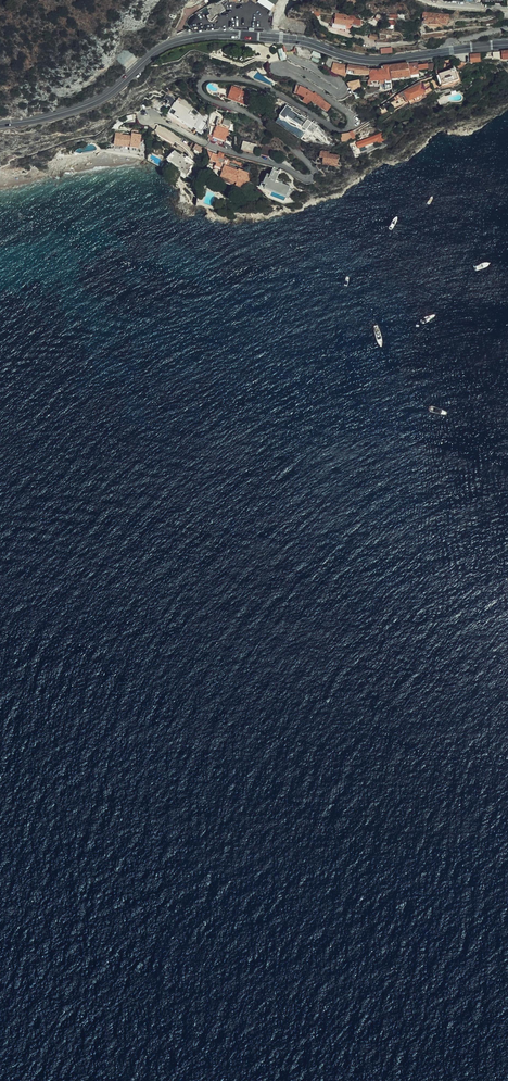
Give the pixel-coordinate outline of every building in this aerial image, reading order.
[(207,6),(201,10),(202,12),(208,8),(210,11),(209,11),(211,14),(208,16),(211,21),(213,22),(219,15),(226,10),(221,2),(219,3),(217,1),(208,7),(207,6)] [(449,15),(424,13),(423,19),(426,19),(426,22),(432,22),(431,24),(441,25),(441,23),(447,24),(447,21),(449,21),(449,15)] [(344,20),(336,18),(335,24),(353,27),(354,19),(350,18),(351,17),(347,17),(347,18),(344,17),(344,20)] [(176,29),(168,26),(169,38),(178,34),(177,30),(176,30),(176,29)] [(227,57),(244,63),(244,65),(245,65),(248,58),(231,52),(216,47),(213,57),(226,61),(227,57)] [(471,63),(481,63),(480,54),(470,55),(471,63)] [(430,71),(433,71),(435,68),(436,64),(420,66),(419,63),(415,63),(415,66),(410,67),(411,76),(413,76),(413,78),(420,77),(420,70),(430,69),(430,71)] [(349,75),(349,66),(339,64),(339,66),(335,65),(333,72),(337,75),(347,77),(349,75)] [(392,80),(411,77),(411,76),(410,67),(409,64),(398,65),(391,66),(392,80)] [(370,70),(349,66),(349,75),(358,75),(370,75),(370,71),(370,70)] [(387,91),(392,90),(392,80),(391,66),(383,67),(383,71),(385,71),(386,81),(387,91)] [(370,71),(370,75),(371,81),(380,81),(385,81),(386,81),(385,71),(383,71),(370,71)] [(452,80),(454,87),(455,87),(471,82),(468,71),(452,76),(452,80)] [(440,90),(454,87),(452,80),(438,84),(440,90)] [(349,86),(354,94),(354,95),(362,93),(361,89),(362,88),(360,81),(348,84),(349,86)] [(424,90),(409,99),(411,103),(417,100),(419,104),(421,103),(421,104),(438,96),(432,84),(424,90)] [(324,99),(316,93),(316,94),(308,89),(298,86),(297,93),(303,95),(307,98),(304,102),(310,106),(312,102),(327,112),(332,106),(324,100),(324,99)] [(233,87),(230,97),(250,104),(253,95),(243,92),(243,90),(233,87)] [(169,101),(171,102),(169,105),(174,108),(167,118),(187,130),(189,126),(193,128),(198,120),(191,115),(191,113),(176,104),(178,100),(172,96),(169,101)] [(250,104),(230,97),(229,99),(249,107),(250,104)] [(150,106),(163,115),(168,107),(155,98),(150,106)] [(282,114),(284,115),(303,128),(308,132),(314,124),(303,116),(301,117),(287,107),(282,114)] [(303,128),(284,115),(279,122),(299,135),(303,128)] [(217,126),(211,142),(224,146),(232,122),(221,119),(218,127),(217,126)] [(135,126),(134,121),(128,124),(125,125),(127,129),(132,127),(135,126)] [(189,143),(159,128),(154,137),(184,152),(189,143)] [(131,147),(140,149),(140,147),(141,134),(136,133),(136,136),(132,136),(123,135),(123,134),(116,133),(115,142),(131,144),(131,147)] [(362,145),(359,146),(360,149),(379,142),(381,144),(386,141),(382,133),(375,137),(361,142),(362,145)] [(341,135),(344,144),(348,143),(353,140),(350,134),(347,135),(341,135)] [(260,145),(245,140),(243,149),(257,154),(260,145)] [(140,149),(131,147),(131,144),(115,142),(114,149),(139,153),(140,149)] [(139,153),(138,157),(147,160),(147,148),(140,147),(140,149),(139,153)] [(273,150),(265,147),(262,155),(270,158),(273,150)] [(178,171),(186,177),(190,171),(195,163),(187,159),(175,151),(171,158),(173,159),(171,162),(180,168),(178,171)] [(339,165),(340,156),(330,155),(330,152),(324,151),(323,152),(321,153),(321,158),(325,158),(325,163),(339,165)] [(212,177),(214,178),(215,177),(220,179),(219,180),(245,190),(251,174),(238,169),(237,171),(227,168),(228,166),(217,162),(218,161),(223,162),(225,156),(220,154),(220,156),(208,152),(210,156),(212,157),(210,161),(217,164),(212,177)] [(190,171),(186,177),(197,184),(201,178),(190,171)] [(272,176),(268,174),(264,186),(289,195),(292,188),(283,184),(285,181),(279,178),(281,173),(274,171),(272,176)] [(184,186),(187,188),(188,187),(188,180),(177,173),(174,177),(184,186)] [(206,191),(201,207),(203,207),(206,209),(209,209),(211,209),(214,210),(219,195),(216,195),(212,207),(205,204),(209,192),(206,191)]
